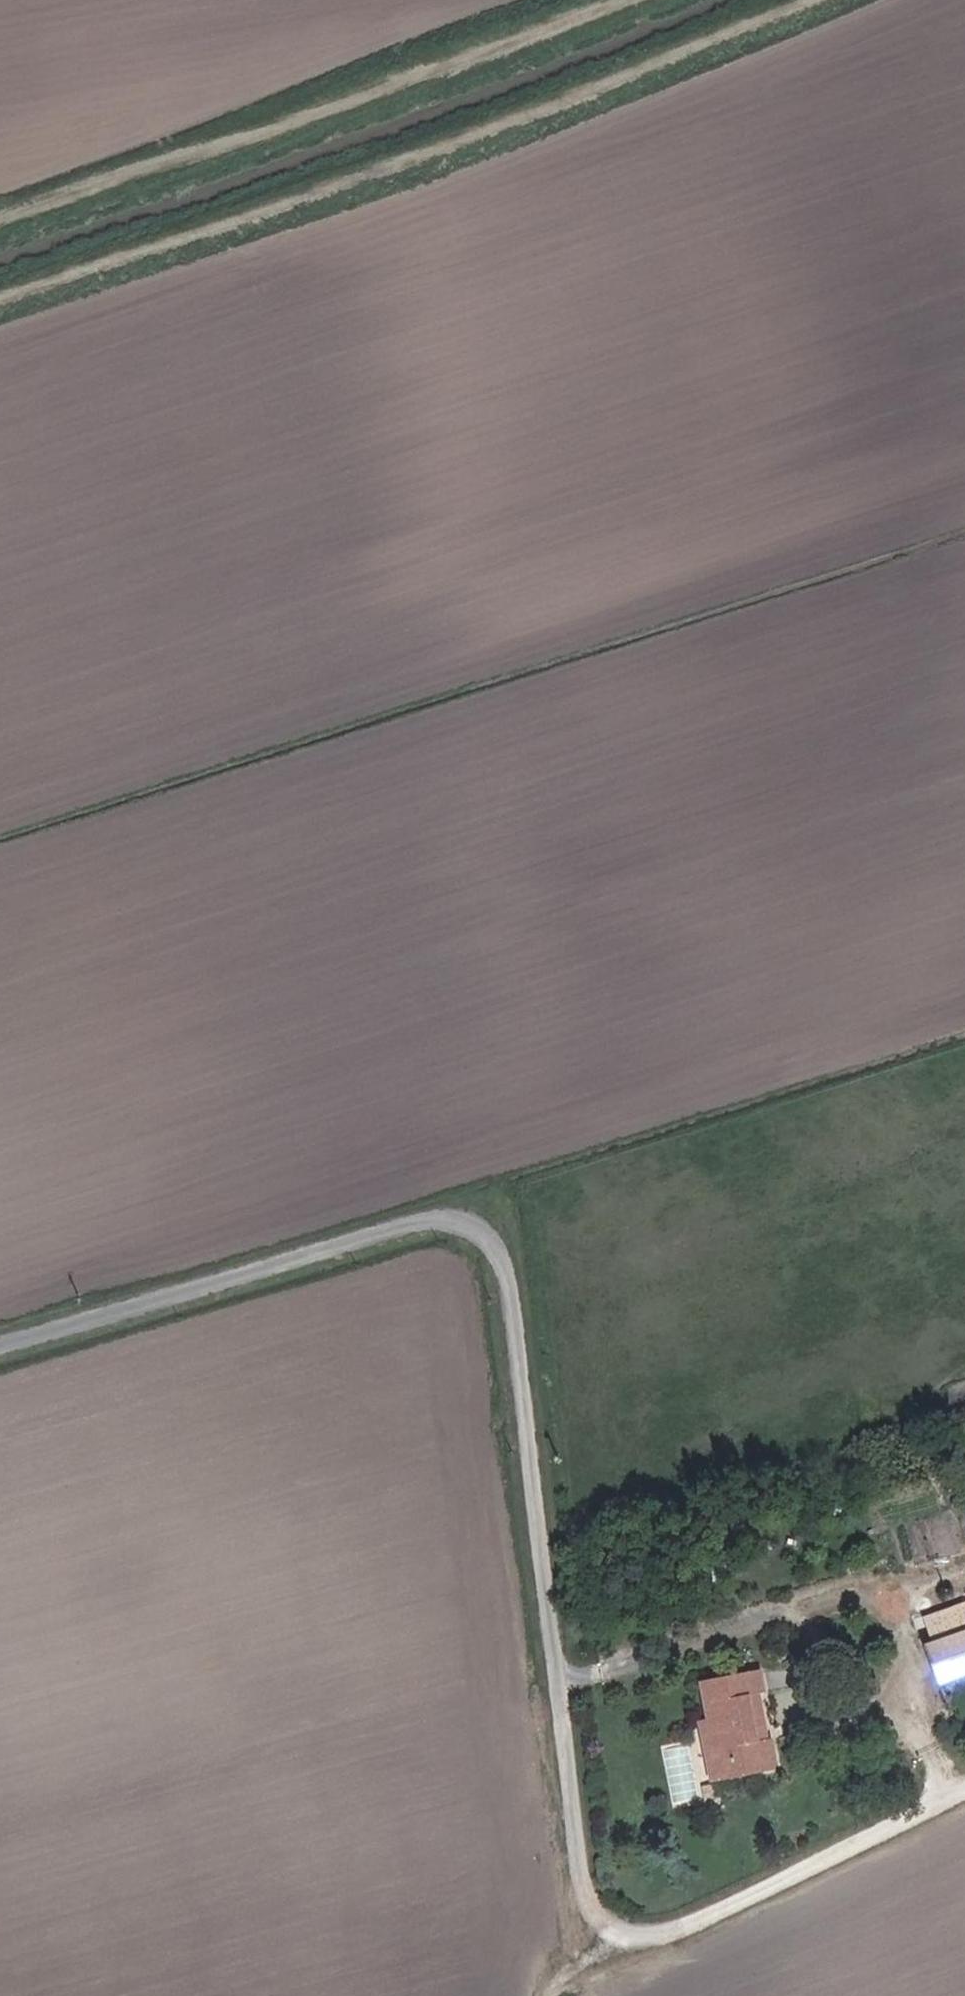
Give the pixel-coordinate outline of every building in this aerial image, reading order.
[(945,1491),(880,1498),(883,1521),(948,1514),(945,1491)] [(918,1620),(926,1644),(918,1647),(931,1684),(964,1673),(964,1604),(918,1620)] [(739,1694),(752,1691),(758,1689),(753,1669),(691,1685),(700,1721),(709,1754),(700,1756),(707,1783),(770,1767),(763,1737),(751,1740),(739,1694)] [(751,1740),(763,1737),(752,1691),(739,1694),(751,1740)] [(709,1754),(700,1721),(691,1724),(700,1756),(709,1754)]
